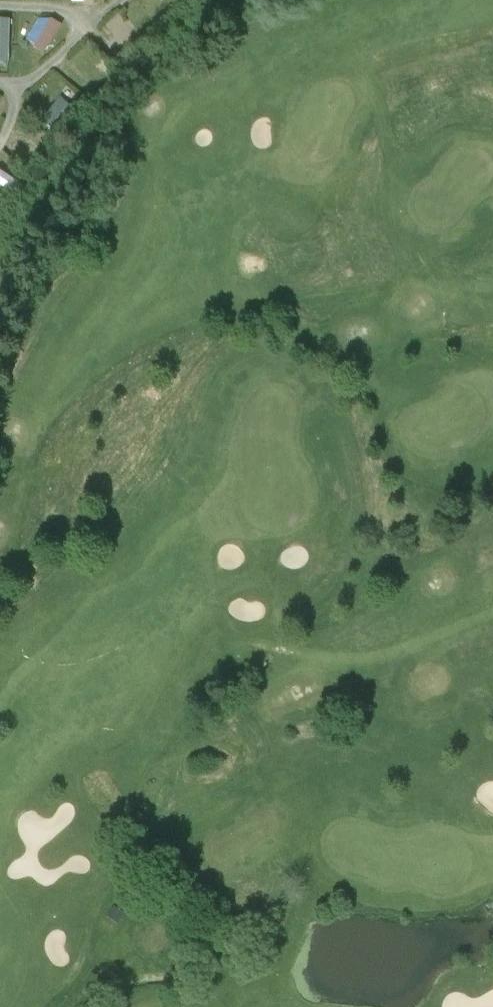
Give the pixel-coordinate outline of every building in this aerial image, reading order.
[(46,11),(29,41),(49,52),(65,22),(46,11)] [(17,17),(0,16),(0,39),(16,39),(17,17)] [(21,45),(1,45),(1,70),(21,69),(21,45)]
